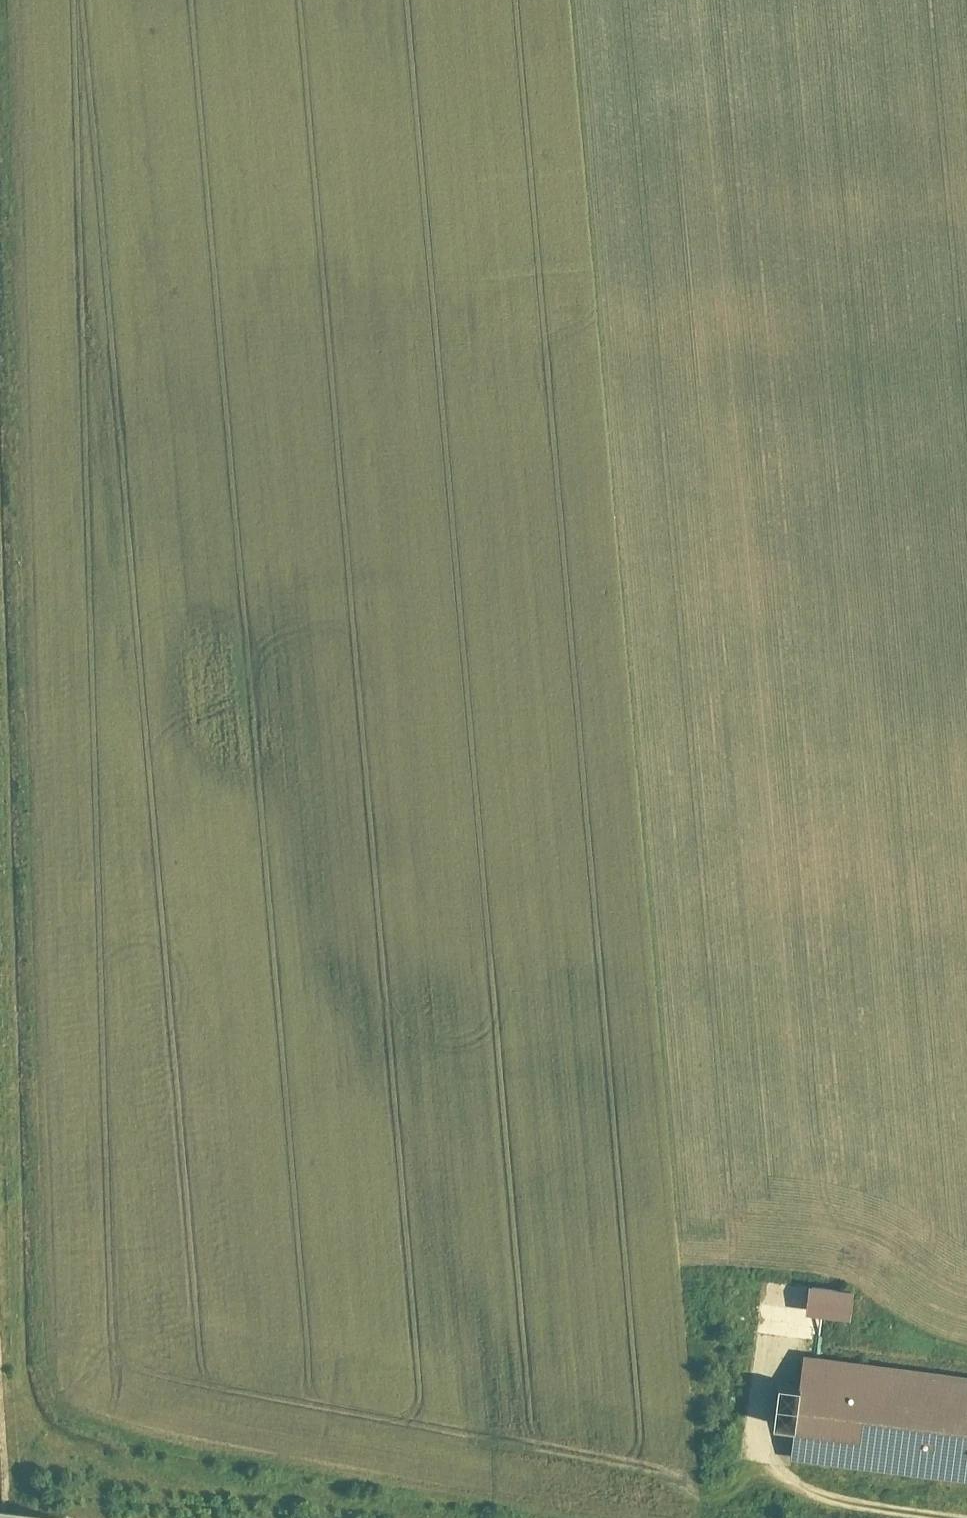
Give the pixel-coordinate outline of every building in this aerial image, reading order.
[(856,1295),(810,1290),(807,1319),(853,1324),(856,1295)] [(806,1359),(792,1464),(966,1486),(966,1380),(806,1359)]
